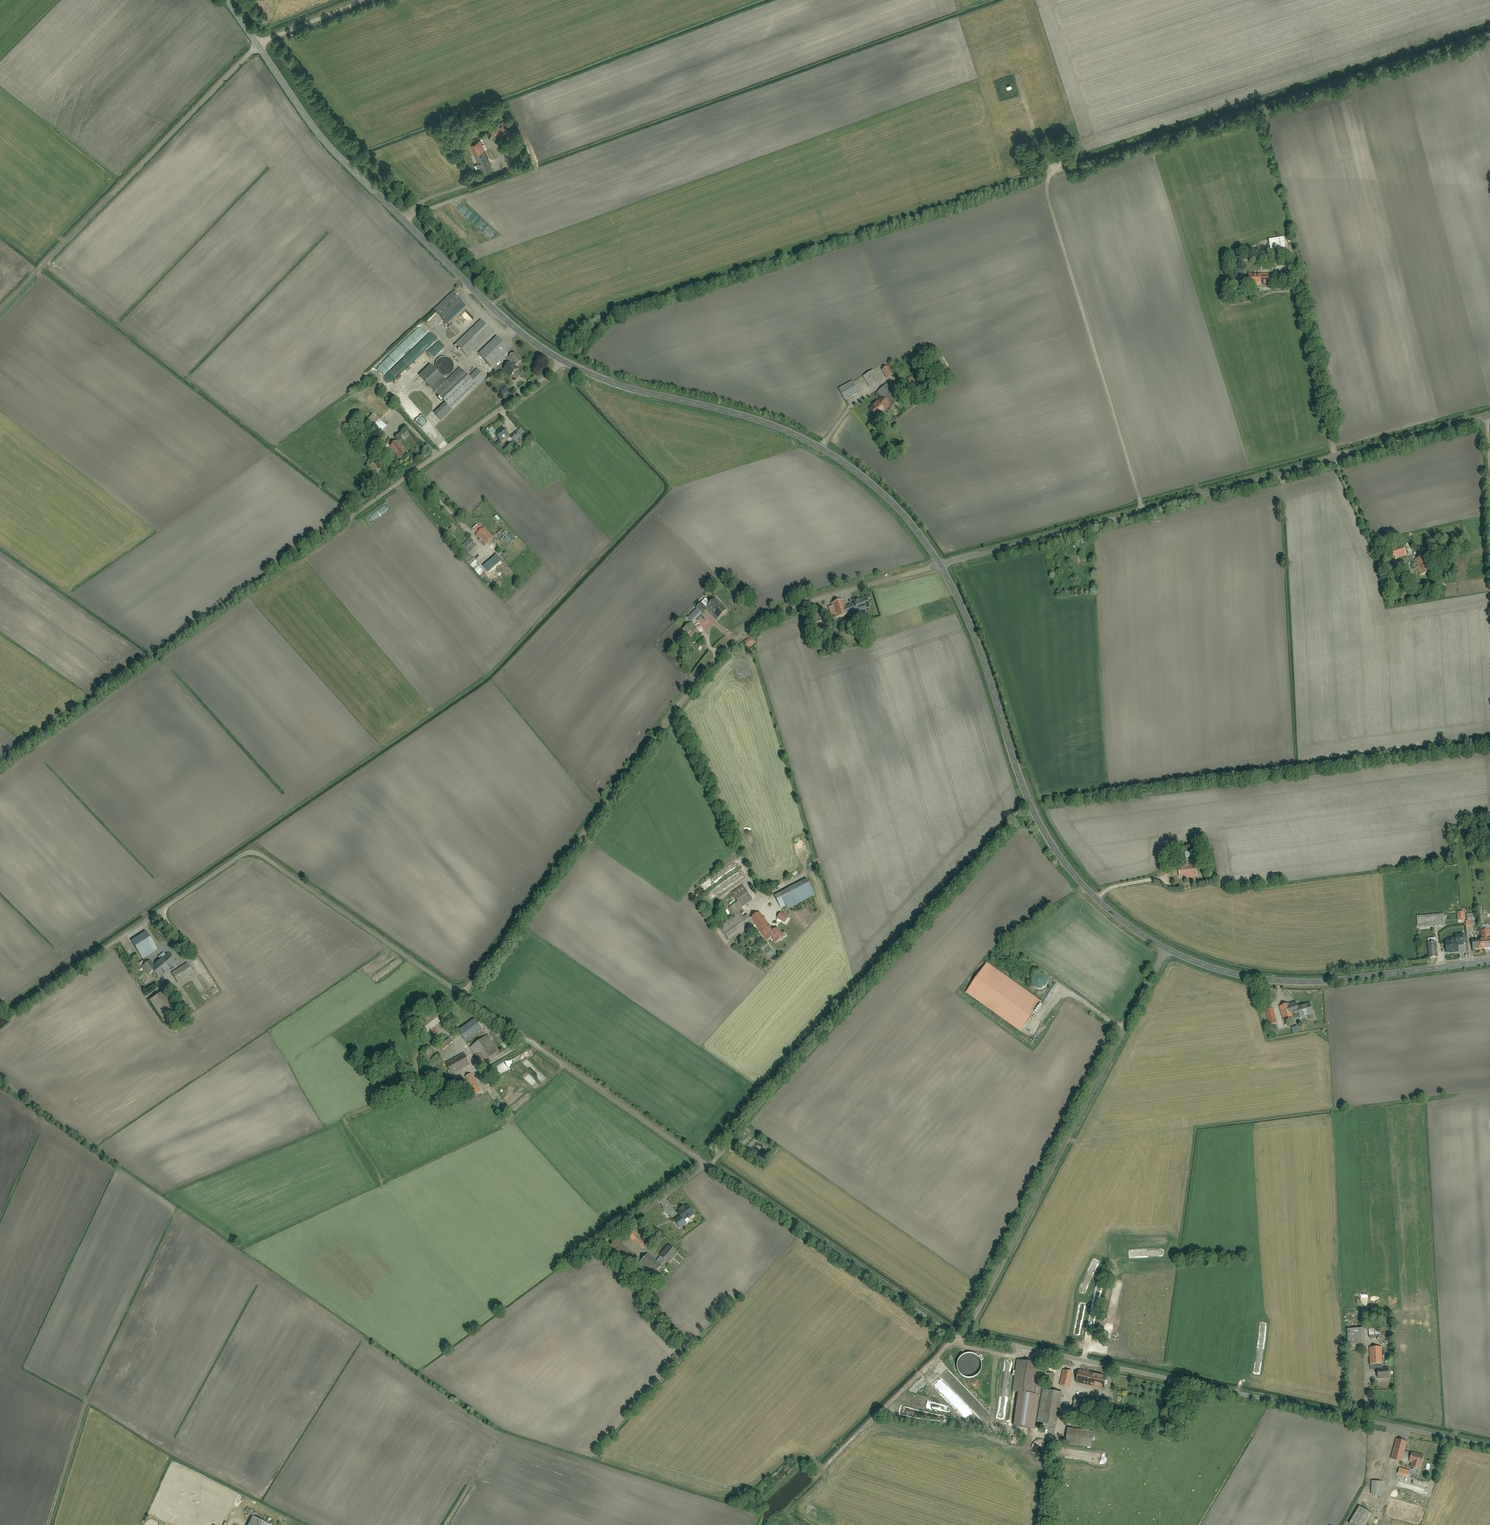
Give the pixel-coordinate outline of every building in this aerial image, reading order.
[(488,128),(494,142),(514,132),(509,122),(504,125),(503,121),(488,128)] [(481,174),(493,169),(481,139),(468,144),(481,174)] [(1034,145),(1036,152),(1045,149),(1043,142),(1034,145)] [(1264,239),(1265,249),(1286,246),(1285,237),(1264,239)] [(1238,254),(1227,257),(1229,264),(1240,262),(1238,254)] [(1243,280),(1239,266),(1229,269),(1233,283),(1243,280)] [(1266,285),(1265,274),(1249,274),(1249,285),(1266,285)] [(455,294),(437,311),(451,327),(470,310),(455,294)] [(484,322),(458,346),(469,358),(495,335),(484,322)] [(512,352),(501,339),(484,354),(495,367),(512,352)] [(524,362),(516,354),(509,361),(512,364),(505,371),(513,379),(522,370),(519,367),(524,362)] [(454,369),(454,367),(454,365),(454,364),(453,362),(451,360),(450,359),(448,359),(447,358),(445,358),(443,358),(441,359),(440,360),(439,361),(437,363),(437,364),(436,366),(436,367),(437,369),(437,371),(438,372),(439,374),(441,375),(443,376),(444,376),(446,376),(447,376),(449,375),(451,374),(452,373),(453,372),(454,370),(454,369)] [(945,358),(928,367),(933,375),(949,367),(945,358)] [(886,380),(893,374),(888,366),(880,371),(886,380)] [(471,380),(461,370),(448,383),(442,376),(431,388),(446,403),(434,415),(442,423),(486,379),(479,372),(471,380)] [(863,379),(869,388),(880,380),(874,371),(863,379)] [(906,380),(911,388),(917,384),(912,377),(906,380)] [(854,382),(842,389),(848,397),(859,390),(854,382)] [(883,396),(870,408),(876,413),(889,400),(891,403),(899,396),(887,384),(879,392),(883,396)] [(379,433),(384,427),(370,415),(365,422),(379,433)] [(502,431),(498,434),(493,428),(487,432),(493,439),(494,438),(500,445),(508,438),(502,431)] [(377,444),(385,435),(381,432),(374,441),(377,444)] [(515,434),(509,439),(512,443),(518,438),(521,442),(527,438),(523,433),(518,437),(515,434)] [(390,447),(401,459),(407,453),(397,441),(390,447)] [(375,463),(370,467),(377,474),(381,469),(375,463)] [(478,535),(476,537),(485,546),(494,538),(484,528),(482,530),(477,526),(473,530),(478,535)] [(504,537),(511,545),(516,540),(509,532),(504,537)] [(453,536),(447,541),(479,576),(481,574),(473,564),(477,560),(470,552),(477,545),(472,539),(463,547),(453,536)] [(1396,555),(1410,550),(1407,542),(1393,547),(1396,555)] [(482,568),(487,574),(502,560),(495,551),(490,556),(492,558),(482,568)] [(1424,574),(1432,570),(1426,555),(1418,558),(1424,574)] [(716,598),(705,607),(716,619),(726,610),(716,598)] [(836,618),(870,608),(866,598),(854,602),(855,605),(846,608),(843,601),(832,605),(836,618)] [(699,614),(705,610),(700,604),(694,609),(697,612),(688,620),(690,622),(699,615),(699,614)] [(818,622),(825,620),(821,608),(815,610),(818,622)] [(691,643),(702,636),(692,623),(682,631),(691,643)] [(1179,867),(1180,879),(1197,877),(1196,865),(1179,867)] [(1485,876),(1478,872),(1476,877),(1483,880),(1485,876)] [(778,895),(784,909),(805,899),(798,885),(778,895)] [(729,941),(751,926),(755,931),(757,928),(759,931),(768,924),(759,913),(750,919),(747,915),(743,917),(741,914),(744,912),(741,908),(753,900),(743,886),(731,893),(737,902),(729,908),(735,916),(719,927),(729,941)] [(1418,928),(1446,927),(1445,919),(1425,920),(1425,916),(1417,916),(1418,928)] [(773,931),(768,924),(759,931),(767,941),(772,937),(775,934),(773,931)] [(777,929),(773,931),(775,934),(772,937),(776,943),(779,940),(781,940),(782,939),(782,938),(783,937),(777,929)] [(1473,949),(1479,949),(1479,950),(1489,949),(1489,940),(1486,941),(1486,938),(1489,938),(1488,931),(1481,932),(1482,940),(1472,941),(1473,949)] [(143,959),(157,950),(146,932),(131,941),(143,959)] [(1445,945),(1446,953),(1459,952),(1458,946),(1463,945),(1462,937),(1455,938),(1456,944),(1445,945)] [(1428,943),(1430,958),(1437,957),(1436,943),(1428,943)] [(158,978),(175,964),(167,954),(153,966),(149,961),(147,963),(144,960),(139,964),(148,974),(153,971),(158,978)] [(170,972),(179,984),(192,974),(183,963),(170,972)] [(988,966),(968,994),(1022,1031),(1042,1003),(988,966)] [(158,993),(147,1002),(162,1022),(174,1013),(158,993)] [(1313,1014),(1311,1004),(1297,1007),(1296,1003),(1291,1005),(1293,1015),(1299,1014),(1300,1018),(1313,1014)] [(1284,1022),(1295,1019),(1293,1015),(1291,1005),(1290,1004),(1280,1007),(1284,1022)] [(1270,1026),(1277,1024),(1273,1009),(1266,1011),(1270,1026)] [(435,1016),(446,1031),(451,1027),(440,1012),(435,1016)] [(417,1025),(421,1031),(436,1019),(432,1013),(417,1025)] [(458,1030),(464,1040),(480,1030),(474,1021),(458,1030)] [(496,1045),(490,1036),(470,1049),(475,1057),(482,1053),(487,1060),(498,1053),(493,1046),(496,1045)] [(439,1045),(443,1051),(452,1045),(448,1039),(439,1045)] [(424,1052),(431,1061),(439,1056),(433,1046),(424,1052)] [(445,1064),(451,1075),(470,1064),(464,1053),(445,1064)] [(496,1068),(499,1075),(512,1069),(509,1062),(496,1068)] [(474,1095),(480,1091),(470,1074),(464,1077),(474,1095)] [(463,1086),(461,1081),(454,1084),(457,1089),(463,1086)] [(687,1206),(675,1214),(678,1218),(673,1222),(678,1228),(683,1225),(681,1221),(692,1213),(687,1206)] [(649,1245),(635,1231),(630,1236),(644,1250),(649,1245)] [(625,1266),(632,1258),(615,1242),(608,1249),(625,1266)] [(655,1276),(668,1262),(672,1265),(681,1255),(672,1247),(658,1262),(649,1255),(641,1264),(655,1276)] [(617,1277),(618,1266),(609,1266),(608,1276),(617,1277)] [(1370,1323),(1371,1337),(1380,1336),(1379,1333),(1390,1332),(1390,1328),(1380,1328),(1379,1323),(1370,1323)] [(1351,1328),(1352,1344),(1364,1343),(1363,1328),(1351,1328)] [(1382,1347),(1375,1347),(1375,1372),(1378,1372),(1378,1378),(1391,1378),(1391,1370),(1383,1371),(1382,1347)] [(1019,1362),(1014,1392),(1036,1395),(1041,1365),(1019,1362)] [(1059,1385),(1068,1387),(1071,1373),(1062,1370),(1059,1385)] [(1106,1391),(1109,1378),(1079,1372),(1076,1384),(1106,1391)] [(1055,1375),(1044,1374),(1036,1422),(1058,1426),(1063,1392),(1052,1390),(1055,1375)] [(1077,1399),(1074,1413),(1086,1415),(1088,1408),(1095,1410),(1097,1403),(1077,1399)] [(1109,1409),(1111,1401),(1102,1400),(1101,1408),(1109,1409)] [(1159,1411),(1159,1419),(1173,1420),(1174,1412),(1159,1411)] [(1071,1429),(1069,1443),(1092,1446),(1094,1433),(1071,1429)] [(1408,1440),(1400,1438),(1395,1459),(1411,1462),(1411,1461),(1424,1464),(1426,1456),(1405,1451),(1408,1440)] [(1379,1499),(1381,1460),(1373,1459),(1371,1489),(1360,1488),(1360,1498),(1379,1499)] [(1409,1478),(1411,1471),(1400,1468),(1399,1476),(1409,1478)] [(1348,1524),(1349,1524),(1364,1524),(1371,1515),(1358,1507),(1348,1524)] [(253,1517),(248,1524),(268,1524),(253,1517)]
